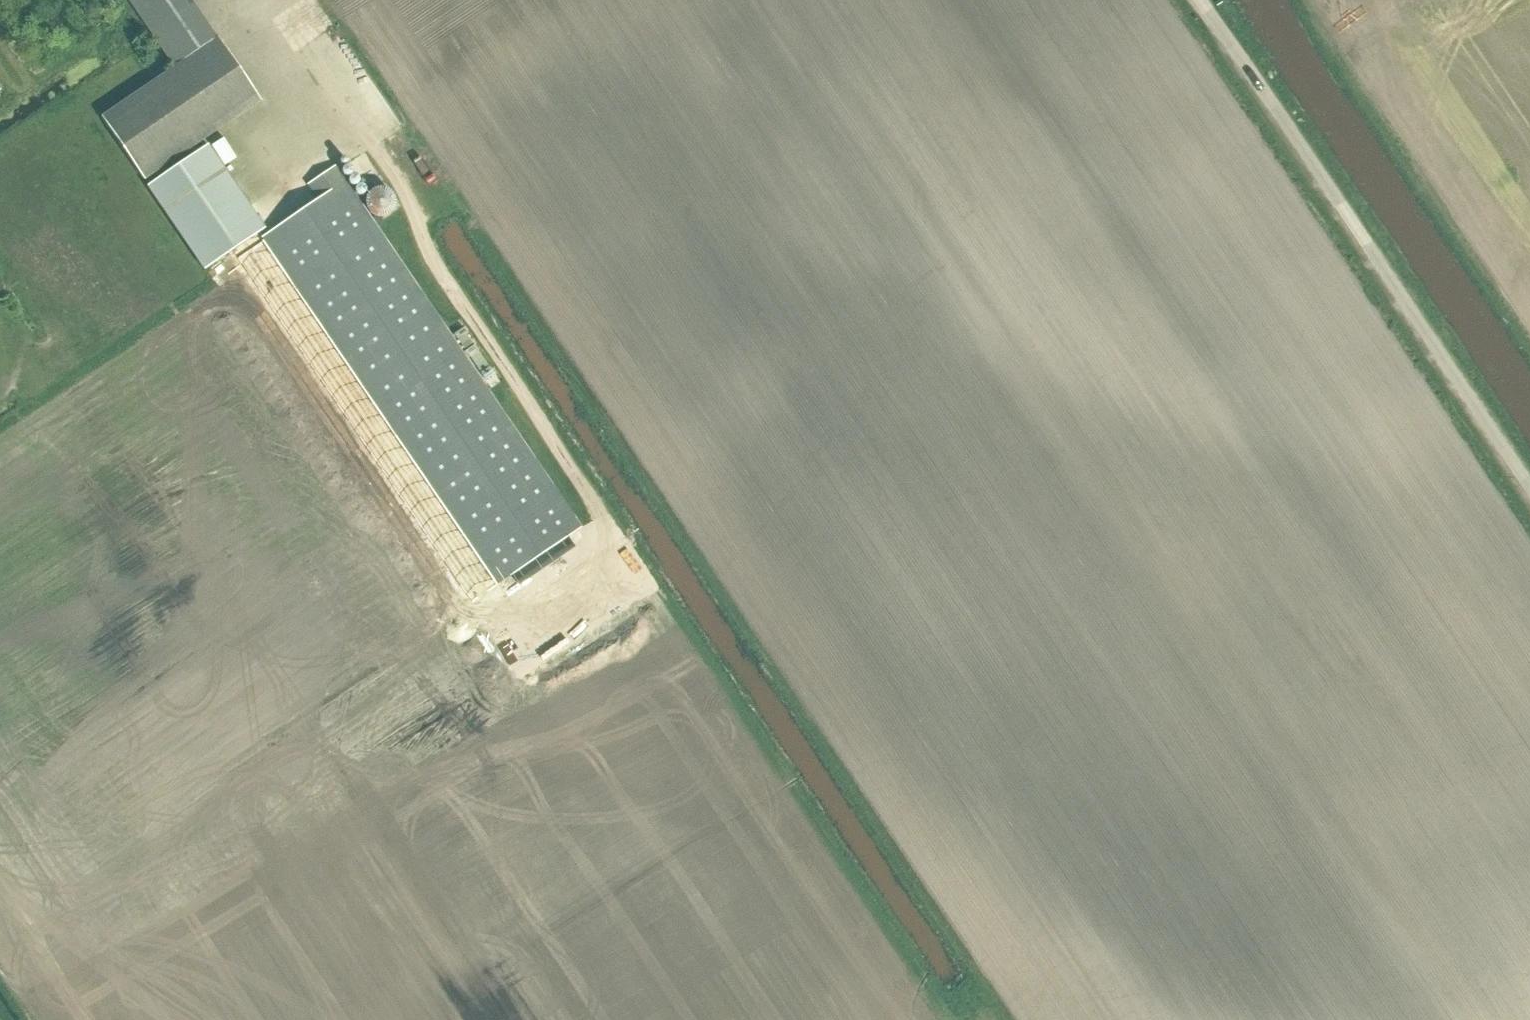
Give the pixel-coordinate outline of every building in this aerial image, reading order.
[(257,100),(213,36),(168,67),(97,116),(140,180),(257,100)] [(205,271),(264,230),(206,144),(146,185),(205,271)] [(265,240),(238,259),(239,260),(471,602),(488,591),(499,584),(501,582),(511,575),(515,582),(572,544),(567,537),(578,530),(580,528),(490,397),(334,167),(308,184),(318,199),(262,237),(265,240)]
